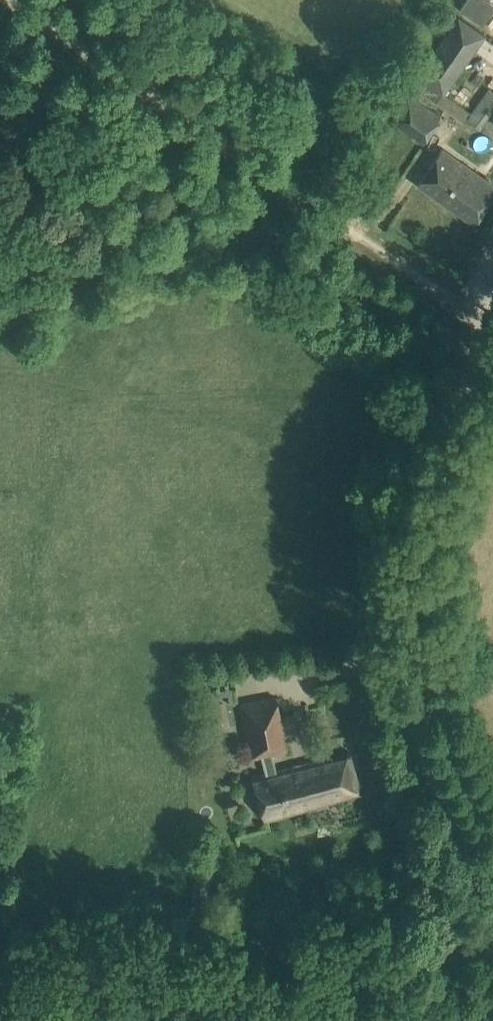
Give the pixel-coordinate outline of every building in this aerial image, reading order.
[(439,98),(484,32),(453,12),(409,78),(439,98)] [(422,143),(441,115),(410,93),(391,119),(422,143)] [(482,177),(442,149),(418,183),(475,222),(492,195),(492,185),(482,177)] [(276,697),(240,704),(250,759),(261,757),(265,774),(276,771),(273,755),(286,752),(276,697)] [(362,793),(350,755),(335,759),(334,755),(276,771),(265,774),(251,777),(265,821),(362,793)]
